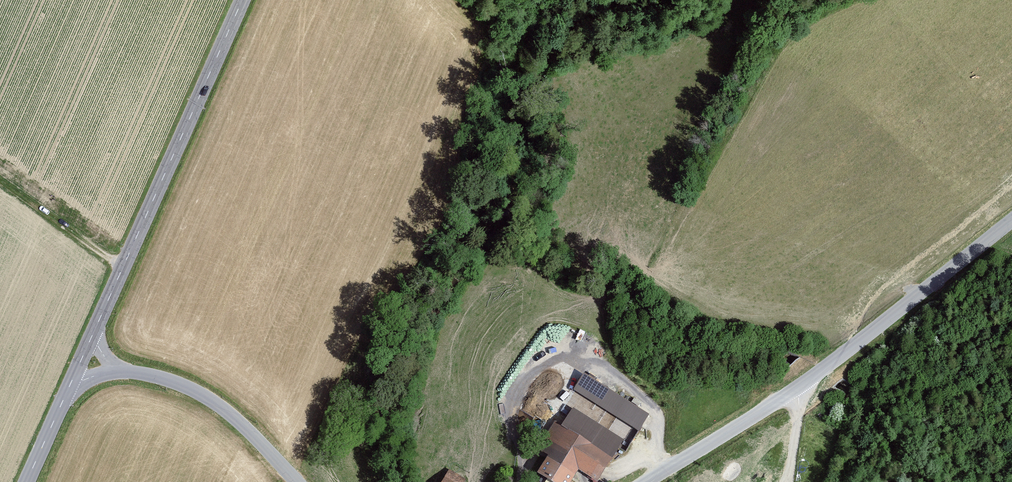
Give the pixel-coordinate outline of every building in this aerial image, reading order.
[(572,391),(640,430),(650,412),(582,374),(572,391)] [(533,472),(547,481),(565,481),(575,467),(593,479),(614,446),(594,433),(599,425),(572,408),(559,427),(552,422),(534,451),(543,457),(533,472)] [(438,481),(462,481),(446,471),(438,481)]
